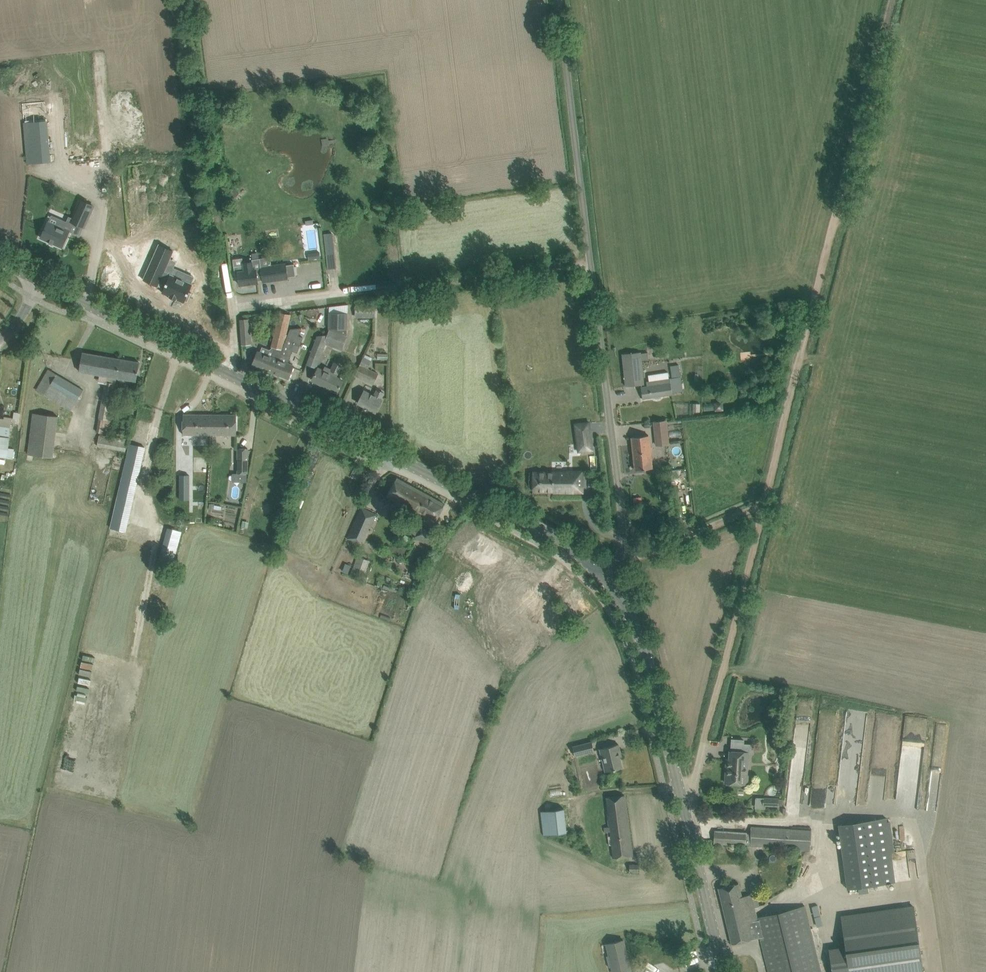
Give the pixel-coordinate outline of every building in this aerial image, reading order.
[(49,162),(45,122),(22,124),(27,164),(49,162)] [(62,247),(66,238),(69,231),(80,236),(93,206),(81,201),(72,219),(69,217),(63,229),(48,222),(41,237),(62,247)] [(357,229),(359,256),(365,256),(363,229),(357,229)] [(324,234),(327,256),(333,256),(330,234),(324,234)] [(159,244),(148,269),(161,275),(159,280),(166,283),(162,292),(170,295),(170,296),(176,299),(176,298),(184,302),(185,300),(188,301),(191,292),(189,291),(192,283),(191,283),(194,276),(178,270),(176,276),(164,271),(170,258),(173,250),(159,244)] [(320,252),(308,253),(309,260),(321,259),(320,252)] [(263,280),(261,267),(260,258),(252,259),(252,261),(242,263),(243,265),(234,267),(235,276),(238,275),(240,285),(258,283),(258,281),(263,280)] [(288,276),(296,275),(294,263),(261,267),(263,282),(288,279),(288,276)] [(356,317),(375,318),(376,304),(356,303),(356,317)] [(342,347),(347,336),(347,335),(347,313),(329,312),(329,329),(329,330),(327,335),(318,336),(318,337),(311,354),(319,357),(325,341),(342,347)] [(251,343),(250,333),(249,319),(240,320),(242,344),(251,343)] [(285,335),(288,322),(279,319),(272,346),(275,347),(271,357),(257,351),(252,365),(273,373),(279,360),(288,336),(285,335)] [(301,328),(302,328),(301,328),(290,329),(288,336),(279,360),(273,373),(288,379),(294,365),(288,362),(293,351),(297,353),(303,337),(299,336),(301,328)] [(741,352),(742,361),(751,360),(750,351),(741,352)] [(117,378),(126,379),(136,381),(139,362),(82,352),(79,371),(99,375),(98,382),(104,383),(101,404),(96,432),(108,434),(111,420),(109,419),(115,384),(116,384),(117,378)] [(648,352),(641,353),(640,352),(622,354),(626,386),(644,384),(641,360),(648,360),(648,352)] [(355,375),(374,384),(379,373),(368,368),(372,361),(363,357),(355,375)] [(337,392),(342,383),(343,381),(336,377),(341,366),(335,363),(329,374),(318,368),(312,380),(337,392)] [(680,364),(670,366),(671,372),(671,378),(681,377),(681,371),(680,364)] [(83,390),(57,375),(49,370),(37,390),(71,410),(83,390)] [(10,374),(7,397),(19,399),(22,375),(10,374)] [(648,387),(641,388),(643,398),(653,397),(655,398),(657,399),(658,398),(660,397),(662,395),(672,394),(672,392),(670,378),(669,378),(649,381),(647,382),(648,387)] [(376,412),(380,403),(382,400),(381,399),(384,393),(377,389),(374,396),(364,391),(358,403),(376,412)] [(125,390),(123,402),(135,405),(139,392),(134,390),(134,393),(125,390)] [(57,429),(68,432),(74,412),(64,409),(57,429)] [(33,413),(27,454),(53,457),(59,416),(33,413)] [(210,435),(210,415),(183,414),(183,435),(210,435)] [(236,435),(236,425),(236,415),(210,415),(210,435),(236,435)] [(9,436),(11,418),(4,417),(4,419),(0,419),(0,435),(9,436)] [(669,443),(667,420),(654,422),(656,444),(669,443)] [(589,422),(575,424),(578,448),(592,446),(589,422)] [(99,434),(97,446),(125,451),(128,439),(99,434)] [(635,470),(645,469),(652,468),(649,435),(632,437),(635,470)] [(9,447),(10,438),(0,436),(0,457),(7,458),(13,459),(14,448),(9,447)] [(131,507),(145,447),(129,443),(121,481),(116,504),(131,507)] [(200,473),(201,446),(188,445),(187,472),(200,473)] [(247,474),(248,474),(248,448),(238,448),(238,473),(234,473),(234,480),(247,480),(247,474)] [(553,491),(553,492),(583,492),(583,471),(567,471),(567,472),(533,472),(533,491),(553,491)] [(434,523),(444,504),(397,478),(387,497),(425,518),(423,522),(427,524),(429,520),(434,523)] [(361,507),(347,538),(348,539),(361,545),(366,532),(369,527),(371,527),(376,514),(361,507)] [(167,527),(159,558),(174,562),(182,531),(167,527)] [(431,546),(432,544),(437,536),(421,527),(415,538),(431,546)] [(410,546),(410,545),(413,539),(406,535),(402,543),(410,546)] [(362,574),(368,560),(357,555),(351,570),(353,571),(352,574),(360,577),(361,574),(362,574)] [(575,755),(594,750),(592,742),(573,746),(575,755)] [(605,772),(612,770),(622,767),(618,753),(620,752),(618,744),(600,749),(605,772)] [(748,752),(740,752),(730,751),(729,759),(727,759),(725,783),(744,784),(744,776),(747,776),(748,752)] [(614,858),(622,857),(632,856),(624,795),(606,798),(599,799),(601,814),(608,814),(614,858)] [(763,797),(763,805),(777,806),(778,797),(763,797)] [(540,811),(543,836),(565,833),(562,808),(540,811)] [(895,882),(888,827),(894,826),(893,817),(886,818),(839,825),(847,889),(895,882)] [(753,846),(796,849),(810,850),(811,830),(751,827),(750,835),(747,835),(747,832),(725,831),(715,830),(714,843),(724,844),(753,846)] [(750,903),(748,895),(742,897),(738,883),(718,888),(732,944),(760,937),(769,971),(820,971),(809,929),(810,928),(805,905),(778,912),(757,917),(755,907),(756,907),(756,902),(750,903)] [(813,906),(818,926),(823,925),(818,905),(813,906)] [(914,905),(841,915),(845,946),(828,948),(832,971),(923,971),(914,905)] [(614,971),(625,971),(631,971),(624,940),(607,944),(614,971)]
